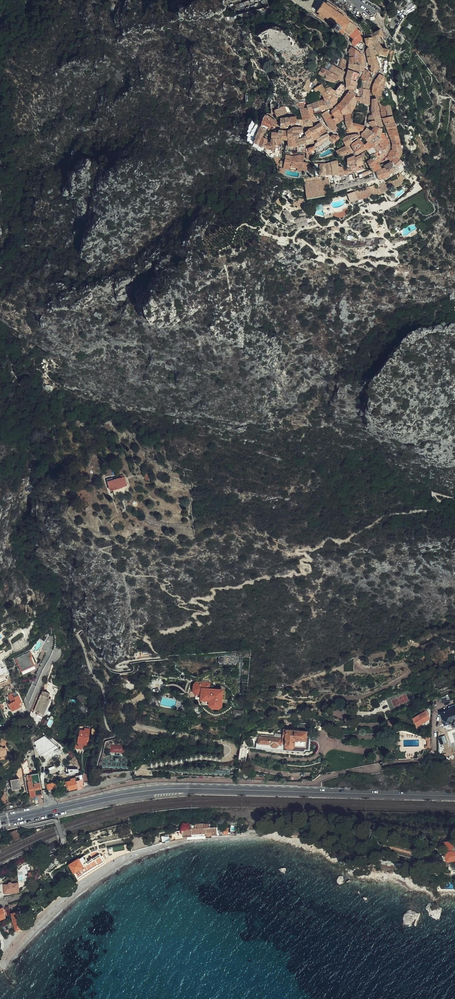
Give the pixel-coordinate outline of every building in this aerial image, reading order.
[(356,28),(349,22),(349,21),(347,20),(347,19),(338,12),(339,10),(327,2),(325,4),(323,2),(317,12),(319,13),(318,15),(330,24),(332,22),(335,24),(338,26),(341,28),(344,31),(347,33),(349,36),(356,28)] [(344,31),(341,28),(338,26),(335,24),(332,29),(338,34),(341,36),(344,31)] [(361,34),(356,28),(349,36),(353,39),(360,35),(361,34)] [(381,54),(383,49),(377,39),(383,36),(380,30),(372,33),(374,35),(369,37),(371,42),(375,50),(377,54),(378,56),(381,54)] [(362,39),(360,35),(353,39),(352,43),(355,46),(360,41),(362,39)] [(371,42),(369,37),(365,39),(366,45),(368,46),(366,51),(367,58),(369,64),(371,64),(371,72),(374,73),(375,72),(376,71),(378,68),(379,67),(379,65),(375,55),(377,54),(375,50),(371,42)] [(351,47),(350,51),(350,53),(349,63),(347,69),(351,69),(361,71),(362,71),(364,69),(365,66),(363,56),(358,52),(351,47)] [(345,68),(346,61),(339,58),(337,67),(342,69),(345,68)] [(332,65),(328,71),(333,74),(335,75),(338,77),(340,78),(343,72),(332,65)] [(357,79),(361,71),(351,69),(347,69),(347,71),(347,73),(346,78),(357,79)] [(328,71),(325,70),(323,73),(322,74),(322,75),(320,78),(329,81),(333,74),(328,71)] [(333,74),(329,81),(331,81),(334,82),(338,77),(335,75),(333,74)] [(385,86),(386,78),(386,77),(384,77),(380,74),(376,79),(373,87),(382,88),(382,86),(383,86),(385,86)] [(357,79),(346,78),(346,81),(346,85),(346,88),(350,89),(351,89),(353,89),(357,79)] [(305,89),(308,93),(311,87),(309,85),(310,81),(308,79),(303,86),(305,89)] [(323,97),(325,100),(328,98),(330,102),(332,106),(336,102),(337,98),(341,93),(343,90),(344,85),(341,84),(334,91),(333,93),(330,94),(323,97)] [(320,91),(323,95),(332,89),(330,86),(325,89),(320,91)] [(356,96),(355,96),(355,101),(360,101),(360,104),(362,104),(362,101),(362,98),(362,97),(363,93),(363,92),(358,92),(358,86),(356,86),(357,88),(356,96)] [(375,95),(375,96),(381,95),(380,90),(382,88),(373,87),(372,92),(373,95),(375,95)] [(351,89),(350,89),(347,93),(344,98),(354,108),(355,101),(355,96),(355,94),(354,91),(353,89),(351,89)] [(325,100),(323,101),(326,108),(332,106),(330,102),(328,98),(325,100)] [(333,118),(334,119),(337,118),(342,115),(345,114),(345,111),(354,110),(354,109),(354,108),(344,98),(342,101),(337,106),(337,105),(331,111),(332,113),(332,114),(333,114),(334,117),(333,118)] [(391,110),(390,105),(389,105),(388,104),(387,104),(383,103),(382,99),(378,100),(381,108),(381,112),(391,110)] [(323,100),(317,101),(319,108),(320,108),(321,109),(322,110),(326,108),(323,101),(323,100)] [(313,110),(313,112),(322,110),(321,109),(320,108),(319,108),(317,101),(311,103),(312,108),(313,110)] [(275,110),(275,113),(277,117),(287,113),(284,106),(275,110)] [(321,113),(322,115),(323,117),(324,118),(330,115),(327,110),(321,113)] [(375,122),(377,128),(380,127),(383,126),(381,121),(378,111),(372,112),(373,114),(375,120),(375,122)] [(346,114),(345,114),(346,121),(353,121),(353,120),(353,118),(353,113),(346,114)] [(262,121),(261,125),(269,130),(271,127),(272,126),(275,127),(277,122),(272,119),(266,114),(263,117),(262,121)] [(334,119),(327,123),(329,127),(335,124),(338,123),(341,122),(343,120),(342,115),(337,118),(334,119)] [(251,140),(253,142),(261,125),(262,121),(256,119),(253,118),(248,130),(248,132),(248,135),(248,137),(249,138),(251,140)] [(308,130),(310,135),(311,135),(314,134),(318,132),(319,131),(324,128),(321,123),(320,123),(315,126),(308,129),(308,130)] [(261,125),(253,142),(259,144),(258,147),(264,149),(265,148),(281,150),(282,145),(270,142),(269,142),(266,142),(267,139),(262,137),(263,134),(265,135),(267,132),(267,133),(269,130),(261,125)] [(386,127),(389,134),(397,132),(395,126),(386,127)] [(319,131),(318,132),(319,134),(320,137),(321,136),(328,133),(325,128),(324,128),(319,131)] [(368,139),(370,141),(373,138),(377,135),(372,130),(371,130),(370,129),(367,132),(366,135),(365,136),(368,139)] [(269,138),(271,138),(275,139),(281,139),(283,130),(279,130),(278,132),(275,132),(272,132),(271,135),(270,134),(269,138)] [(373,144),(376,150),(380,146),(380,144),(379,138),(385,135),(384,133),(381,133),(377,135),(373,138),(370,141),(372,143),(373,144)] [(348,135),(343,139),(348,145),(349,144),(351,141),(360,135),(360,134),(358,134),(356,134),(348,135)] [(309,136),(305,138),(307,143),(307,144),(314,142),(313,140),(311,135),(310,135),(309,136)] [(308,147),(309,151),(311,150),(314,150),(316,149),(317,153),(322,152),(326,150),(325,148),(338,139),(339,137),(338,135),(333,135),(330,137),(327,138),(326,136),(317,141),(315,144),(315,145),(313,146),(308,147)] [(380,144),(380,146),(390,146),(390,145),(389,143),(390,142),(387,137),(385,135),(379,138),(380,144)] [(366,148),(367,150),(373,144),(372,143),(370,141),(368,139),(365,136),(362,137),(359,139),(357,141),(360,145),(363,150),(366,148)] [(287,138),(287,140),(288,147),(295,146),(295,140),(295,139),(293,138),(287,138)] [(302,144),(302,151),(306,151),(309,151),(308,147),(307,144),(307,143),(305,138),(304,138),(298,140),(299,145),(302,144)] [(348,145),(343,139),(337,142),(340,148),(343,147),(348,145)] [(351,146),(353,149),(360,145),(357,141),(352,144),(351,145),(351,146)] [(368,151),(370,154),(376,150),(373,144),(367,150),(368,151)] [(393,144),(391,149),(394,152),(398,157),(399,155),(400,154),(401,152),(401,150),(400,148),(400,144),(393,144)] [(357,154),(363,150),(360,145),(353,149),(354,150),(357,154)] [(368,161),(370,166),(379,161),(381,160),(388,153),(390,146),(380,146),(376,150),(370,154),(372,158),(368,161)] [(340,148),(339,149),(341,156),(346,154),(352,153),(352,152),(349,147),(344,148),(343,147),(340,148)] [(268,156),(272,157),(273,157),(274,157),(275,156),(281,157),(281,150),(265,148),(264,149),(268,156)] [(399,168),(405,163),(400,159),(398,157),(394,152),(391,149),(388,157),(392,160),(394,162),(396,164),(397,166),(399,168)] [(362,154),(356,157),(357,161),(357,162),(363,160),(365,158),(367,158),(368,158),(369,158),(365,151),(362,153),(362,154)] [(292,156),(285,155),(284,168),(299,172),(303,172),(305,172),(306,171),(307,170),(307,168),(307,167),(307,165),(304,164),(304,155),(299,155),(292,156)] [(355,155),(347,158),(347,163),(347,164),(357,161),(356,157),(355,155)] [(347,164),(347,166),(347,168),(350,168),(351,168),(354,167),(357,166),(362,165),(364,168),(366,167),(365,164),(364,161),(363,160),(357,162),(357,161),(347,164)] [(389,175),(391,172),(393,171),(395,169),(396,167),(394,166),(396,164),(394,162),(392,160),(389,162),(384,165),(386,169),(382,170),(381,164),(371,168),(372,171),(373,172),(375,171),(377,179),(385,177),(389,175)] [(329,175),(333,175),(332,166),(331,162),(325,163),(320,163),(320,175),(321,175),(322,175),(327,175),(329,175)] [(304,179),(308,198),(333,193),(329,175),(327,175),(322,175),(321,175),(320,175),(304,179)] [(394,187),(401,184),(403,181),(399,178),(388,182),(389,186),(387,187),(384,181),(378,183),(381,191),(389,188),(394,187)] [(357,198),(358,199),(360,198),(372,195),(370,188),(369,187),(355,191),(356,192),(357,198)] [(322,209),(329,208),(331,207),(330,201),(321,203),(322,209)] [(349,207),(348,203),(346,204),(345,205),(343,207),(341,208),(336,208),(333,208),(332,207),(331,207),(329,208),(329,213),(330,213),(331,215),(334,214),(334,212),(335,212),(335,211),(338,211),(339,212),(341,211),(344,210),(343,209),(349,207)] [(151,475),(148,469),(142,472),(146,478),(151,475)] [(129,491),(123,477),(120,478),(112,481),(111,479),(106,481),(110,492),(113,491),(115,497),(120,495),(129,491)] [(32,656),(30,652),(16,659),(22,672),(35,665),(31,657),(32,656)] [(450,673),(436,680),(437,680),(439,683),(452,677),(450,673)] [(452,677),(439,683),(440,686),(453,680),(452,677)] [(199,692),(200,684),(196,684),(194,686),(194,691),(196,694),(200,694),(200,698),(202,698),(203,692),(199,692)] [(215,685),(213,685),(208,685),(200,684),(199,692),(203,692),(202,698),(202,704),(211,705),(211,706),(214,708),(218,709),(221,707),(223,691),(215,691),(215,686),(215,685)] [(49,697),(51,693),(43,690),(34,712),(38,714),(39,711),(45,713),(52,698),(49,697)] [(7,702),(9,707),(10,707),(12,711),(21,706),(19,703),(22,702),(17,694),(13,696),(11,692),(7,695),(9,698),(7,699),(8,702),(7,702)] [(441,698),(442,698),(444,702),(454,699),(453,694),(441,698)] [(426,710),(425,707),(424,707),(421,709),(422,713),(413,718),(417,726),(428,719),(431,718),(429,715),(430,714),(428,709),(426,710)] [(451,712),(450,710),(441,713),(445,725),(452,723),(453,725),(454,724),(454,711),(451,712)] [(85,728),(86,726),(80,725),(80,730),(80,735),(78,735),(77,742),(75,742),(75,746),(77,747),(78,742),(82,743),(82,744),(87,744),(87,739),(89,739),(90,728),(85,728)] [(309,751),(309,744),(310,740),(306,740),(306,736),(308,736),(310,734),(310,730),(308,727),(297,726),(297,735),(289,734),(289,727),(286,727),(286,730),(281,729),(280,734),(274,734),(274,736),(256,735),(255,749),(304,751),(305,750),(309,751)] [(446,742),(444,736),(438,738),(440,745),(446,742)] [(374,747),(375,744),(361,739),(355,744),(358,747),(361,745),(363,748),(366,747),(368,749),(371,747),(372,749),(374,747)] [(35,758),(57,745),(48,740),(34,749),(35,758)] [(124,746),(110,745),(109,752),(124,753),(124,746)] [(30,796),(43,794),(39,773),(30,775),(30,774),(29,770),(28,760),(22,765),(26,784),(28,784),(29,792),(30,796)] [(114,778),(113,774),(106,776),(106,777),(100,778),(101,782),(107,781),(107,780),(114,778)] [(11,780),(11,783),(12,789),(21,788),(19,778),(11,780)] [(78,790),(83,789),(83,779),(76,782),(76,781),(75,778),(70,779),(70,780),(67,781),(68,785),(69,789),(77,788),(78,790)] [(3,789),(3,793),(5,791),(8,788),(11,783),(9,782),(3,789)] [(193,839),(208,838),(208,834),(213,834),(218,834),(217,827),(210,827),(210,824),(183,826),(183,829),(182,829),(183,836),(188,836),(193,836),(193,839)] [(19,837),(17,831),(17,830),(9,833),(11,840),(19,837)] [(450,841),(437,844),(439,855),(445,854),(447,862),(454,860),(454,840),(453,841),(450,841)] [(96,866),(105,861),(110,858),(105,849),(95,851),(87,855),(71,865),(79,878),(96,866)] [(79,878),(80,879),(106,863),(105,861),(96,866),(79,878)] [(21,891),(19,882),(13,884),(12,883),(10,883),(9,884),(9,885),(6,886),(4,885),(0,886),(0,896),(4,894),(21,891)] [(18,931),(24,927),(22,921),(24,920),(23,917),(24,915),(25,915),(24,910),(13,913),(15,920),(18,931)] [(7,919),(0,923),(0,927),(9,922),(7,919)]
